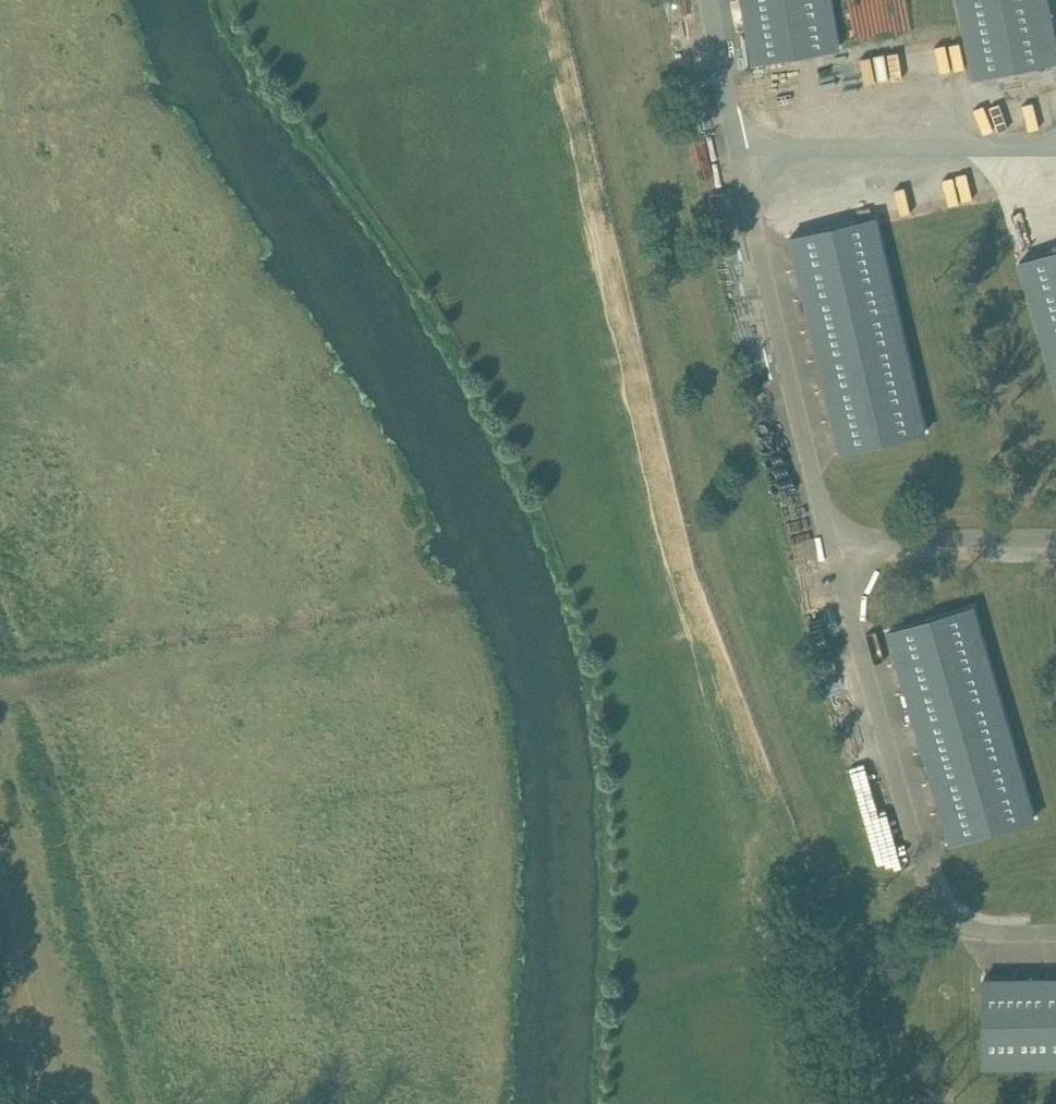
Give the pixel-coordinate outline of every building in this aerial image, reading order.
[(850,49),(841,0),(747,0),(758,64),(850,49)] [(1055,57),(1055,16),(1053,0),(958,0),(973,73),(1055,57)] [(895,45),(896,70),(939,67),(938,42),(895,45)] [(841,456),(932,436),(886,223),(795,242),(841,456)] [(1026,267),(1055,370),(1055,258),(1026,267)] [(957,849),(1046,823),(984,614),(895,640),(957,849)] [(991,983),(992,1075),(1055,1075),(1055,982),(991,983)]
